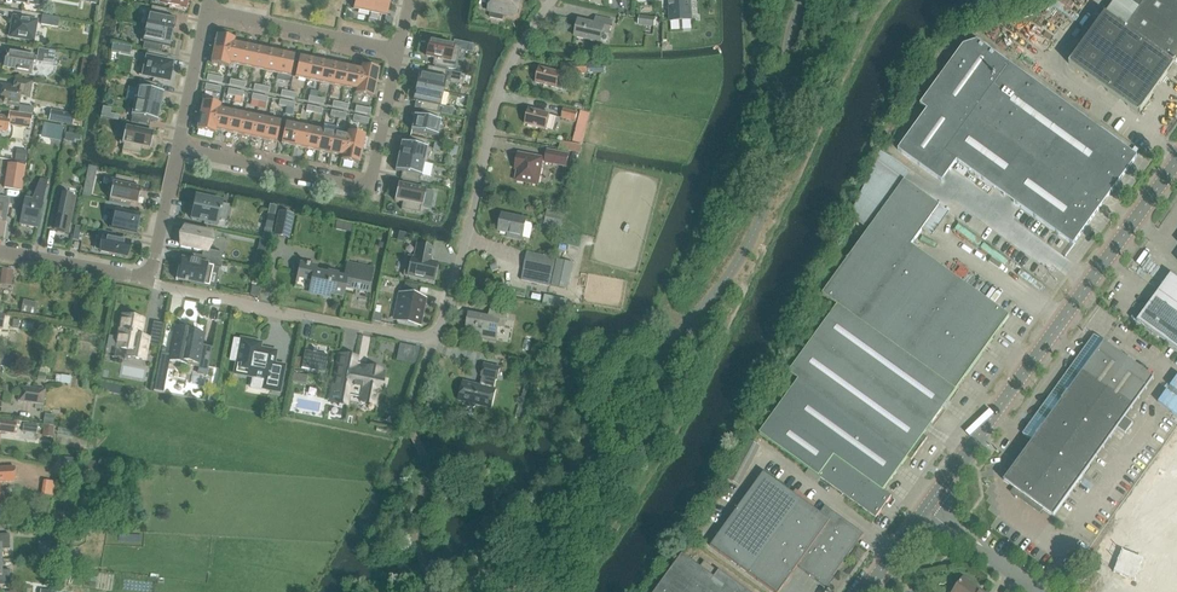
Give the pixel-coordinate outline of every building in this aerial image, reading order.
[(155,2),(185,9),(187,0),(156,0),(155,2)] [(354,9),(370,13),(373,0),(356,0),(354,9)] [(387,16),(390,0),(373,0),(370,13),(387,16)] [(488,11),(491,12),(490,18),(503,20),(504,15),(514,17),(514,15),(517,15),(519,6),(520,0),(491,0),(488,11)] [(670,6),(669,6),(669,7),(670,7),(670,18),(671,18),(671,21),(680,21),(682,21),(692,20),(691,9),(690,0),(670,0),(670,6)] [(1139,8),(1125,27),(1105,13),(1074,57),(1069,64),(1139,114),(1175,64),(1176,65),(1176,0),(1128,0),(1139,8)] [(173,33),(174,28),(176,19),(169,17),(170,10),(152,7),(150,14),(149,13),(146,27),(143,26),(143,27),(171,33),(173,33)] [(41,25),(58,28),(59,18),(43,15),(41,25)] [(640,16),(639,25),(654,27),(655,18),(640,16)] [(10,36),(33,41),(37,21),(14,17),(10,36)] [(575,37),(601,43),(603,33),(609,35),(612,21),(597,17),(595,24),(579,21),(575,37)] [(171,33),(143,27),(140,41),(144,42),(143,49),(161,53),(163,46),(170,47),(171,38),(173,33),(171,33)] [(234,39),(217,35),(214,49),(231,53),(234,39)] [(246,45),(234,43),(235,39),(234,39),(231,53),(228,67),(229,67),(230,64),(241,66),(246,45)] [(898,150),(942,182),(957,161),(1073,245),(1138,156),(978,40),(963,45),(920,105),(927,110),(898,150)] [(437,43),(430,41),(427,56),(435,58),(433,65),(455,70),(460,47),(446,44),(446,42),(437,41),(437,43)] [(241,66),(253,69),(258,48),(246,45),(241,66)] [(253,69),(265,71),(270,50),(258,48),(253,69)] [(8,51),(5,67),(16,69),(15,72),(30,74),(33,61),(37,61),(36,62),(53,65),(55,52),(39,49),(37,57),(34,56),(34,55),(8,51)] [(214,49),(211,64),(228,67),(231,53),(214,49)] [(265,71),(277,74),(282,53),(270,50),(265,71)] [(171,73),(172,71),(172,70),(170,70),(172,64),(166,62),(166,60),(168,55),(148,51),(147,56),(146,58),(142,57),(139,75),(169,82),(170,80),(170,79),(170,78),(171,73),(171,74),(171,73)] [(277,74),(290,77),(295,55),(282,53),(277,74)] [(312,59),(300,56),(295,78),(308,80),(312,59)] [(325,62),(312,59),(308,80),(320,83),(325,62)] [(337,64),(325,62),(320,83),(332,85),(337,64)] [(587,64),(572,64),(572,74),(587,74),(589,74),(589,73),(604,73),(604,63),(589,63),(589,64),(587,64)] [(349,67),(337,64),(332,85),(344,88),(349,67)] [(358,80),(361,66),(360,69),(349,67),(344,88),(356,90),(355,94),(356,94),(358,80)] [(376,84),(379,69),(361,66),(358,80),(376,84)] [(417,81),(416,86),(418,87),(443,92),(446,78),(445,78),(446,70),(428,67),(426,74),(419,72),(417,81)] [(539,68),(535,83),(557,88),(562,90),(566,74),(566,73),(560,73),(539,68)] [(0,87),(0,103),(4,104),(3,104),(6,105),(6,104),(18,106),(20,97),(29,98),(31,83),(16,80),(15,87),(4,85),(4,86),(3,85),(2,85),(1,86),(0,87)] [(358,80),(356,94),(373,98),(376,84),(358,80)] [(137,87),(134,102),(161,107),(164,93),(157,92),(158,85),(140,81),(138,88),(137,87)] [(437,113),(439,106),(440,106),(443,92),(418,87),(416,86),(415,91),(413,101),(420,102),(419,109),(423,110),(437,113)] [(80,98),(74,97),(72,107),(79,108),(80,98)] [(220,105),(203,101),(200,116),(217,119),(220,105)] [(132,116),(131,123),(149,127),(151,120),(158,121),(161,107),(134,102),(131,116),(132,116)] [(220,105),(217,119),(214,133),(215,134),(216,130),(227,132),(232,111),(220,109),(221,105),(220,105)] [(23,113),(32,115),(34,109),(24,107),(23,113)] [(529,109),(525,124),(546,130),(550,114),(529,109)] [(564,109),(562,118),(576,122),(578,113),(578,112),(564,109)] [(421,117),(414,115),(414,116),(411,130),(438,136),(438,135),(440,122),(441,122),(441,121),(439,121),(441,114),(437,113),(423,110),(421,117)] [(74,115),(53,111),(51,121),(72,125),(74,115)] [(227,132),(239,135),(244,114),(232,111),(227,132)] [(581,111),(577,126),(586,128),(590,114),(581,111)] [(0,118),(0,132),(7,133),(8,125),(29,128),(31,115),(10,112),(9,119),(0,118)] [(239,135),(251,138),(256,116),(244,114),(239,135)] [(200,116),(197,130),(214,133),(217,119),(200,116)] [(251,138),(263,140),(268,119),(256,116),(251,138)] [(263,140),(276,143),(281,121),(268,119),(263,140)] [(63,127),(44,123),(43,130),(52,132),(51,140),(60,142),(63,127)] [(298,125),(286,123),(281,144),(294,147),(298,125)] [(294,147),(306,149),(311,128),(298,125),(294,147)] [(154,133),(123,126),(119,143),(123,144),(122,151),(140,155),(142,148),(150,150),(152,142),(154,133)] [(323,130),(311,128),(306,149),(318,152),(323,130)] [(318,152),(330,154),(335,133),(323,130),(318,152)] [(576,130),(573,141),(582,144),(585,133),(576,130)] [(342,160),(345,146),(348,132),(347,132),(346,135),(335,133),(330,154),(342,157),(341,160),(342,160)] [(362,150),(365,136),(348,132),(345,146),(362,150)] [(401,142),(398,157),(427,163),(430,149),(426,148),(428,141),(409,137),(408,144),(401,142)] [(558,144),(556,152),(569,155),(579,157),(581,149),(558,144)] [(342,160),(359,164),(362,150),(345,146),(342,160)] [(516,181),(538,185),(543,162),(567,167),(569,155),(556,152),(547,151),(546,159),(518,154),(516,164),(517,164),(519,164),(516,181)] [(427,163),(398,157),(395,171),(402,172),(401,179),(419,183),(420,176),(422,176),(424,163),(427,163)] [(25,166),(8,163),(4,187),(21,190),(25,166)] [(139,196),(141,190),(141,188),(133,187),(134,180),(116,176),(114,183),(113,182),(109,199),(137,205),(139,196)] [(40,178),(41,178),(32,202),(25,200),(20,224),(38,228),(47,184),(48,180),(48,179),(41,177),(40,178)] [(823,294),(837,305),(838,304),(957,390),(1010,316),(911,245),(940,206),(904,181),(823,294)] [(398,186),(395,199),(394,201),(403,202),(401,209),(420,213),(421,206),(423,206),(426,190),(398,184),(398,186)] [(69,234),(77,197),(64,194),(61,193),(60,198),(56,197),(53,213),(57,213),(53,231),(56,232),(69,234)] [(222,202),(196,197),(192,213),(191,219),(218,225),(219,219),(226,220),(229,205),(222,204),(222,202)] [(129,212),(124,211),(125,206),(105,202),(104,208),(113,210),(109,228),(111,228),(111,229),(137,234),(137,233),(136,233),(139,215),(140,216),(141,215),(129,212)] [(275,216),(277,207),(270,205),(268,215),(275,216)] [(547,210),(545,222),(561,225),(564,214),(547,210)] [(294,215),(280,212),(275,236),(289,239),(294,215)] [(498,232),(508,234),(507,237),(522,241),(527,219),(502,214),(498,232)] [(185,228),(181,247),(203,251),(202,256),(221,260),(223,253),(207,250),(211,233),(185,228)] [(115,234),(104,232),(99,230),(97,240),(103,241),(101,252),(127,257),(130,243),(114,240),(115,234)] [(403,275),(433,282),(437,263),(430,261),(433,248),(417,245),(414,258),(408,256),(403,275)] [(259,253),(256,267),(264,269),(267,255),(259,253)] [(527,253),(526,258),(525,265),(521,280),(550,286),(555,260),(527,253)] [(179,266),(176,280),(188,282),(209,286),(213,268),(221,269),(223,261),(191,254),(190,261),(182,259),(182,260),(180,267),(179,266)] [(557,260),(551,285),(565,288),(568,271),(571,272),(573,263),(557,260)] [(297,278),(312,281),(309,293),(324,296),(324,293),(343,297),(345,287),(369,292),(373,269),(347,264),(344,278),(315,272),(316,267),(300,264),(297,278)] [(2,269),(0,284),(10,285),(12,271),(2,269)] [(1176,351),(1176,278),(1171,274),(1148,307),(1142,303),(1132,318),(1176,351)] [(405,282),(403,292),(402,292),(397,319),(418,324),(423,297),(416,295),(418,284),(405,282)] [(258,297),(260,288),(259,288),(253,287),(251,295),(258,297)] [(23,302),(21,312),(35,315),(37,305),(23,302)] [(838,304),(837,305),(789,372),(799,380),(759,433),(876,517),(892,496),(884,490),(908,457),(912,460),(928,438),(924,435),(957,390),(838,304)] [(466,330),(481,332),(480,337),(496,340),(499,326),(505,327),(507,313),(491,310),(489,318),(469,314),(466,330)] [(141,332),(144,320),(122,316),(116,348),(129,351),(128,357),(145,360),(149,339),(140,337),(141,332)] [(194,330),(187,328),(179,327),(176,326),(175,330),(171,349),(169,361),(172,362),(184,364),(187,365),(208,369),(209,364),(212,348),(203,346),(205,334),(206,332),(194,330)] [(1033,441),(1004,480),(1026,496),(1023,500),(1037,510),(1040,506),(1054,516),(1154,378),(1104,342),(1094,335),(1059,384),(1023,434),(1033,441)] [(262,349),(260,349),(261,346),(260,346),(260,347),(255,346),(256,342),(241,339),(241,341),(235,340),(231,360),(237,361),(234,374),(252,377),(254,378),(253,380),(270,383),(268,390),(280,393),(285,366),(274,364),(277,352),(262,349)] [(305,351),(301,368),(324,373),(328,355),(326,355),(316,353),(317,349),(314,349),(313,353),(306,351),(305,351)] [(0,355),(0,365),(14,367),(15,357),(0,355)] [(335,371),(332,387),(349,390),(348,396),(350,396),(361,398),(360,402),(374,404),(376,393),(380,393),(384,373),(380,372),(381,370),(379,370),(369,369),(369,368),(367,367),(367,370),(354,367),(356,359),(342,356),(339,355),(338,356),(343,357),(340,372),(335,371)] [(500,368),(484,364),(481,376),(482,376),(480,386),(463,382),(459,400),(466,402),(466,404),(467,406),(473,408),(475,407),(476,405),(492,408),(497,390),(494,389),(497,380),(498,380),(500,368)] [(307,376),(294,373),(292,381),(306,384),(307,376)] [(34,389),(20,387),(18,401),(36,404),(37,397),(33,396),(34,389)] [(46,391),(34,389),(33,396),(37,397),(36,404),(43,405),(46,391)] [(0,421),(0,422),(0,429),(15,431),(16,423),(0,421)] [(769,465),(711,546),(768,587),(775,578),(784,585),(798,566),(826,586),(864,534),(769,465)] [(15,482),(14,467),(0,468),(0,482),(15,482)] [(9,535),(0,535),(0,561),(1,561),(1,550),(10,550),(9,535)] [(711,575),(715,569),(705,561),(701,567),(682,554),(655,591),(750,591),(719,570),(715,577),(711,575)] [(10,585),(10,570),(1,570),(1,561),(0,561),(0,585),(10,585)] [(1077,579),(1083,583),(1089,576),(1082,571),(1077,579)] [(964,578),(953,591),(984,591),(964,578)]
